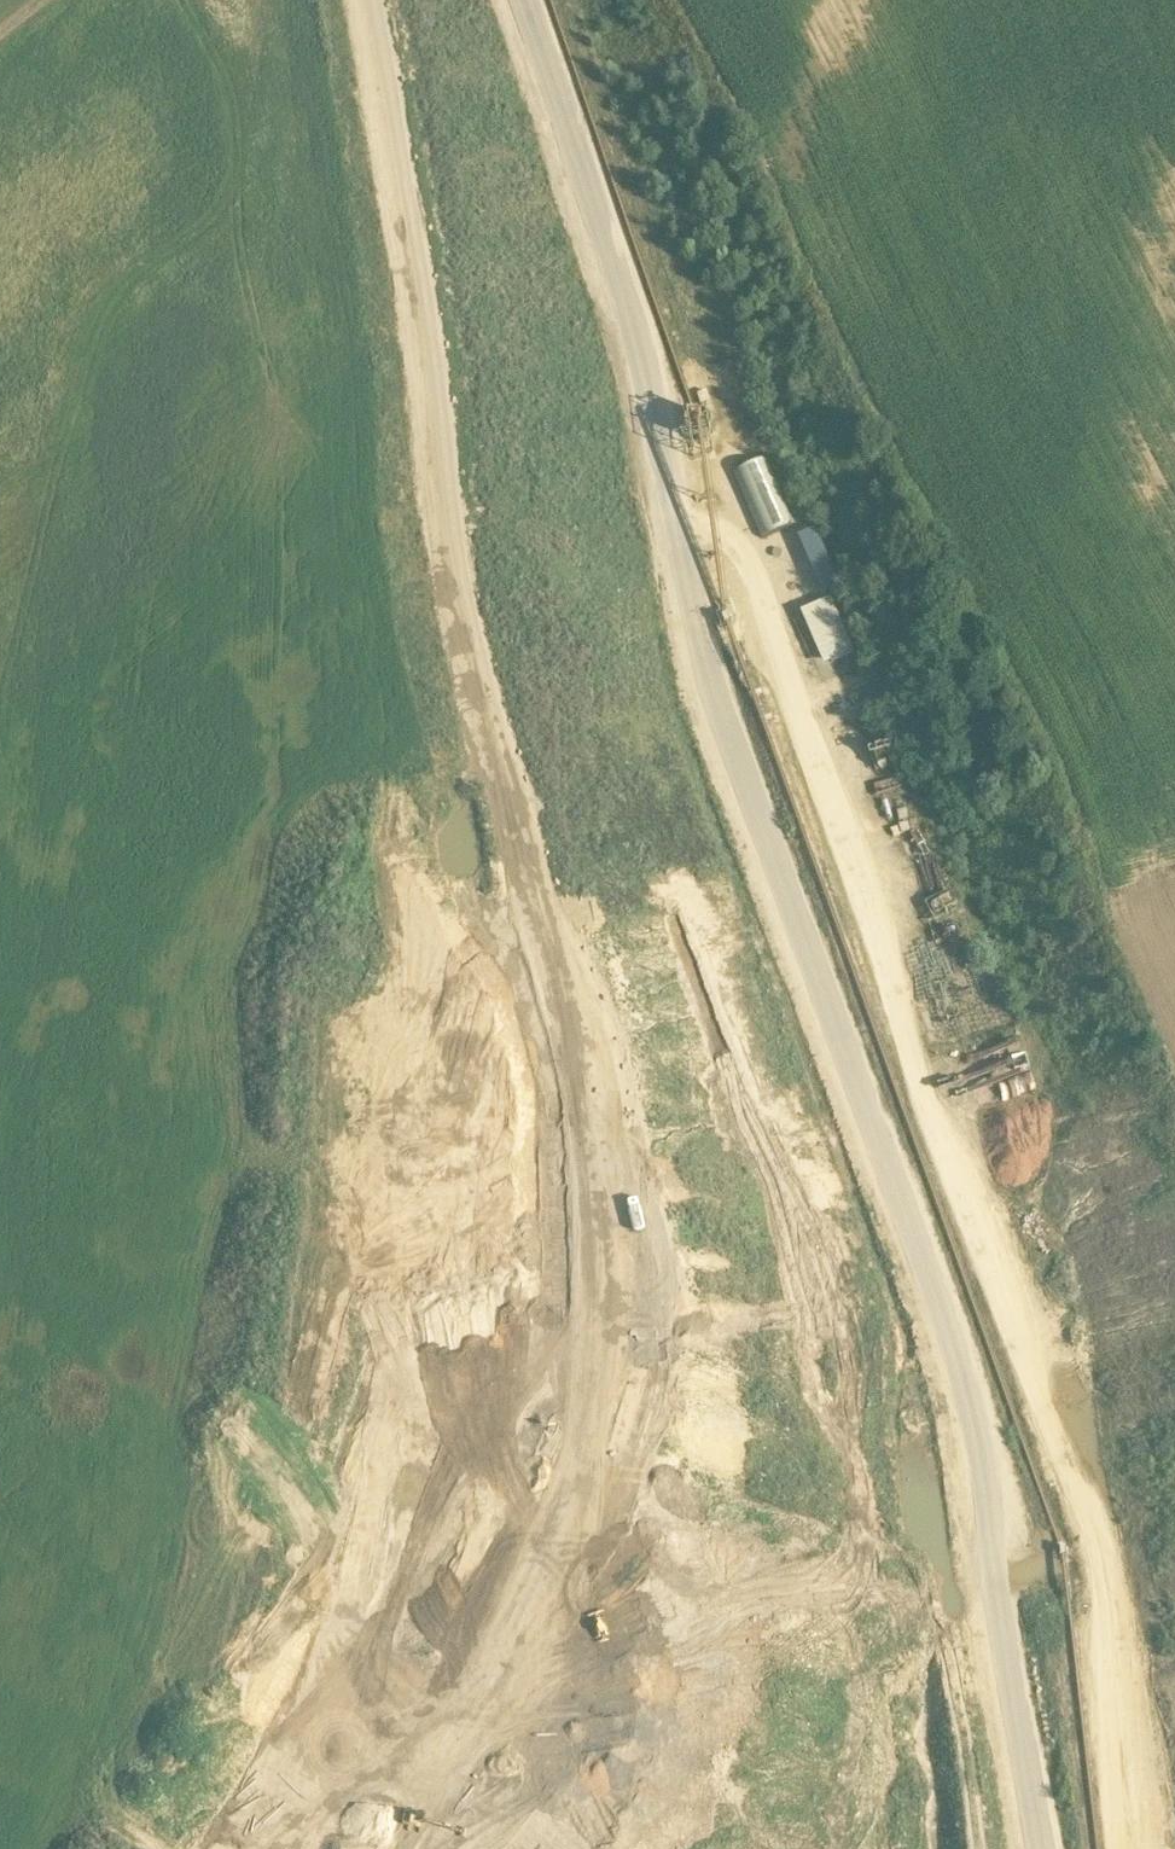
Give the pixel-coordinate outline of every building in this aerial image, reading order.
[(768,425),(736,437),(761,503),(792,491),(768,425)] [(829,565),(796,579),(820,634),(853,620),(829,565)]
